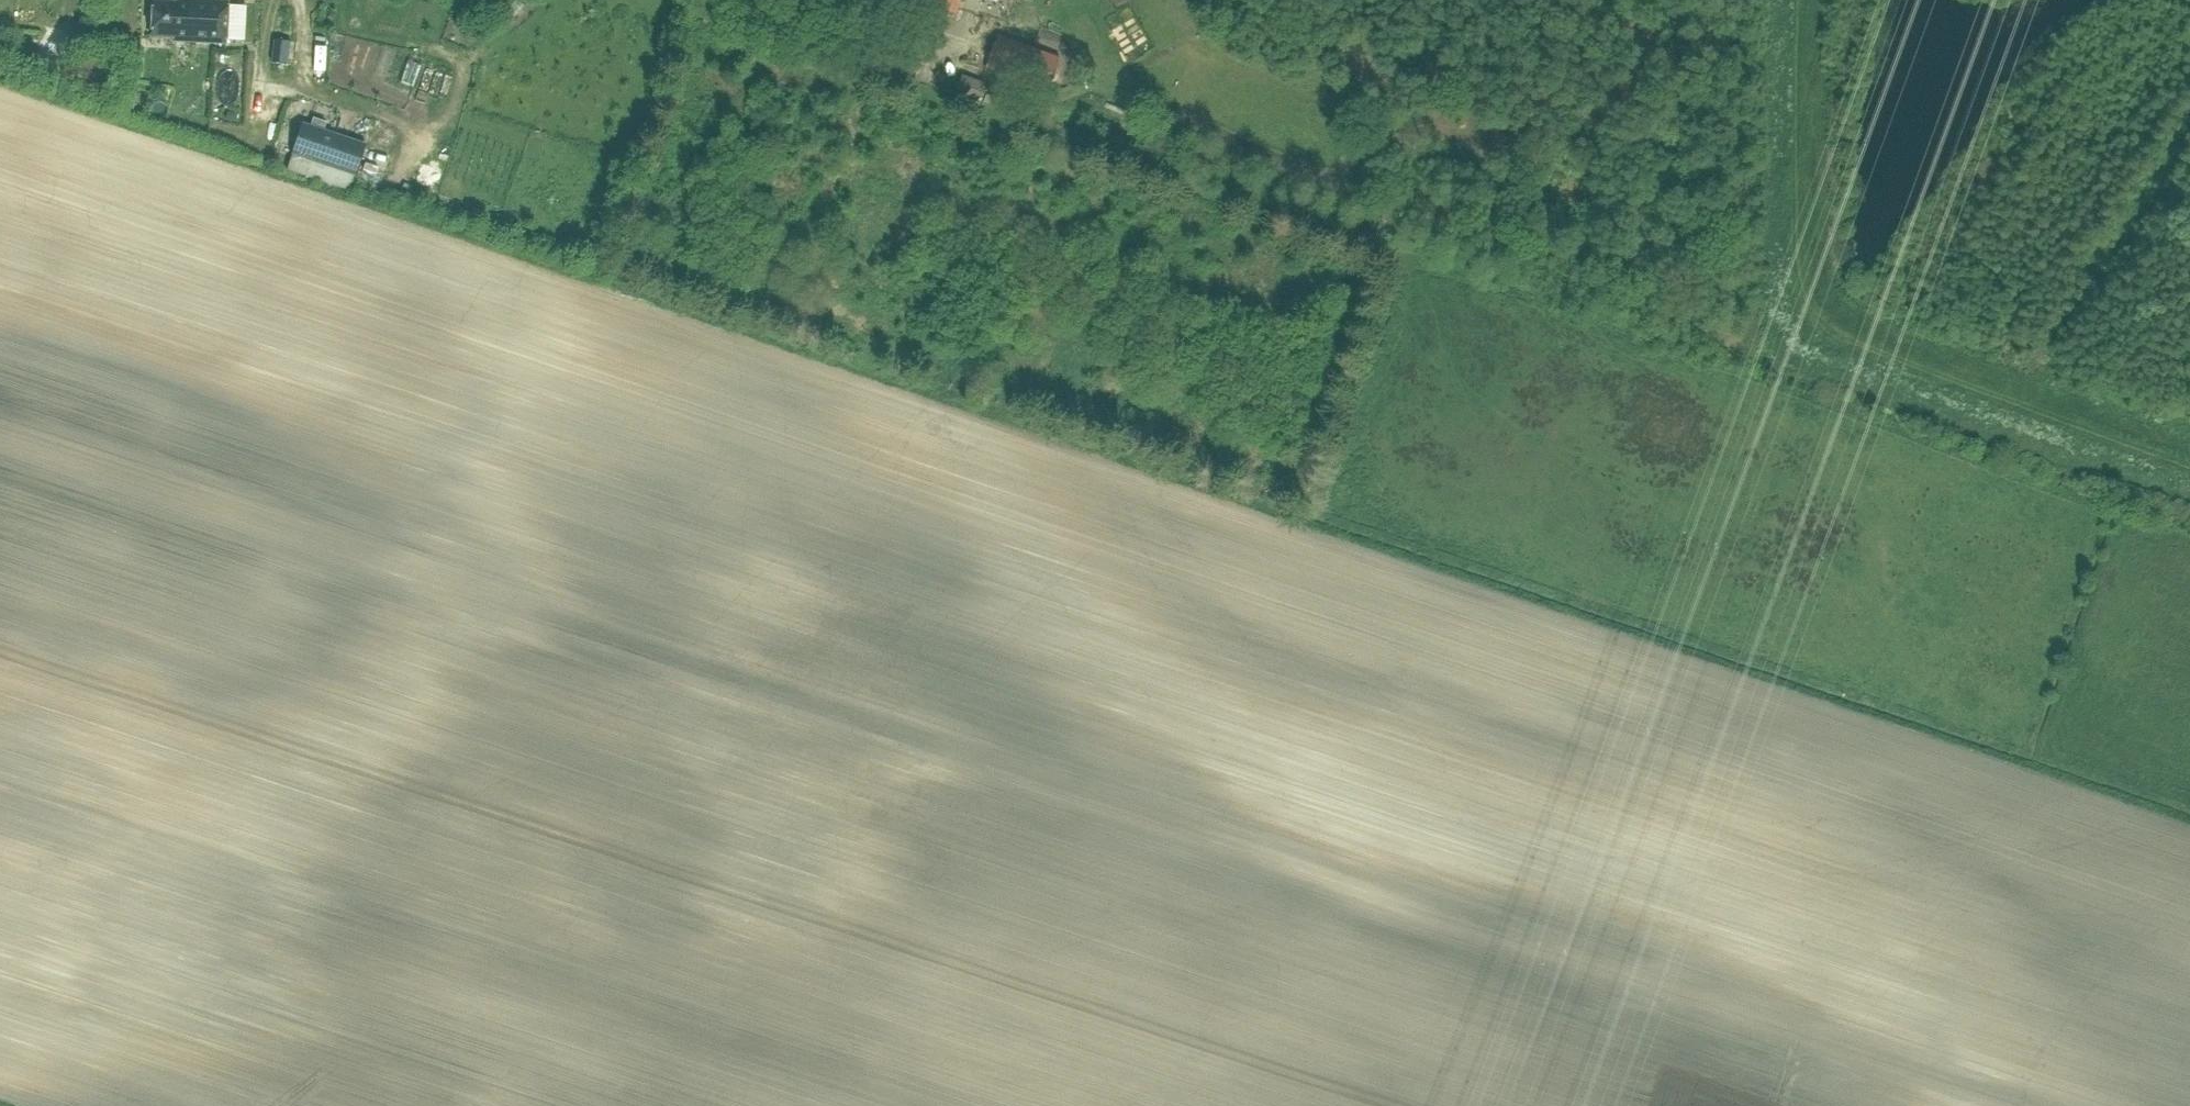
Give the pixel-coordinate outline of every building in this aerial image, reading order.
[(914,0),(925,4),(921,15),(939,21),(943,10),(957,15),(962,0),(914,0)] [(152,3),(150,36),(173,38),(173,41),(225,43),(226,3),(187,2),(187,5),(152,3)] [(286,65),(289,41),(274,40),(271,63),(286,65)] [(1053,65),(987,42),(976,74),(996,81),(1000,70),(1046,86),(1053,65)] [(1377,61),(1370,77),(1382,82),(1389,66),(1377,61)] [(1058,72),(1054,83),(1069,89),(1073,78),(1058,72)] [(980,102),(987,83),(964,75),(957,94),(980,102)] [(364,146),(301,125),(292,154),(354,175),(364,146)]
